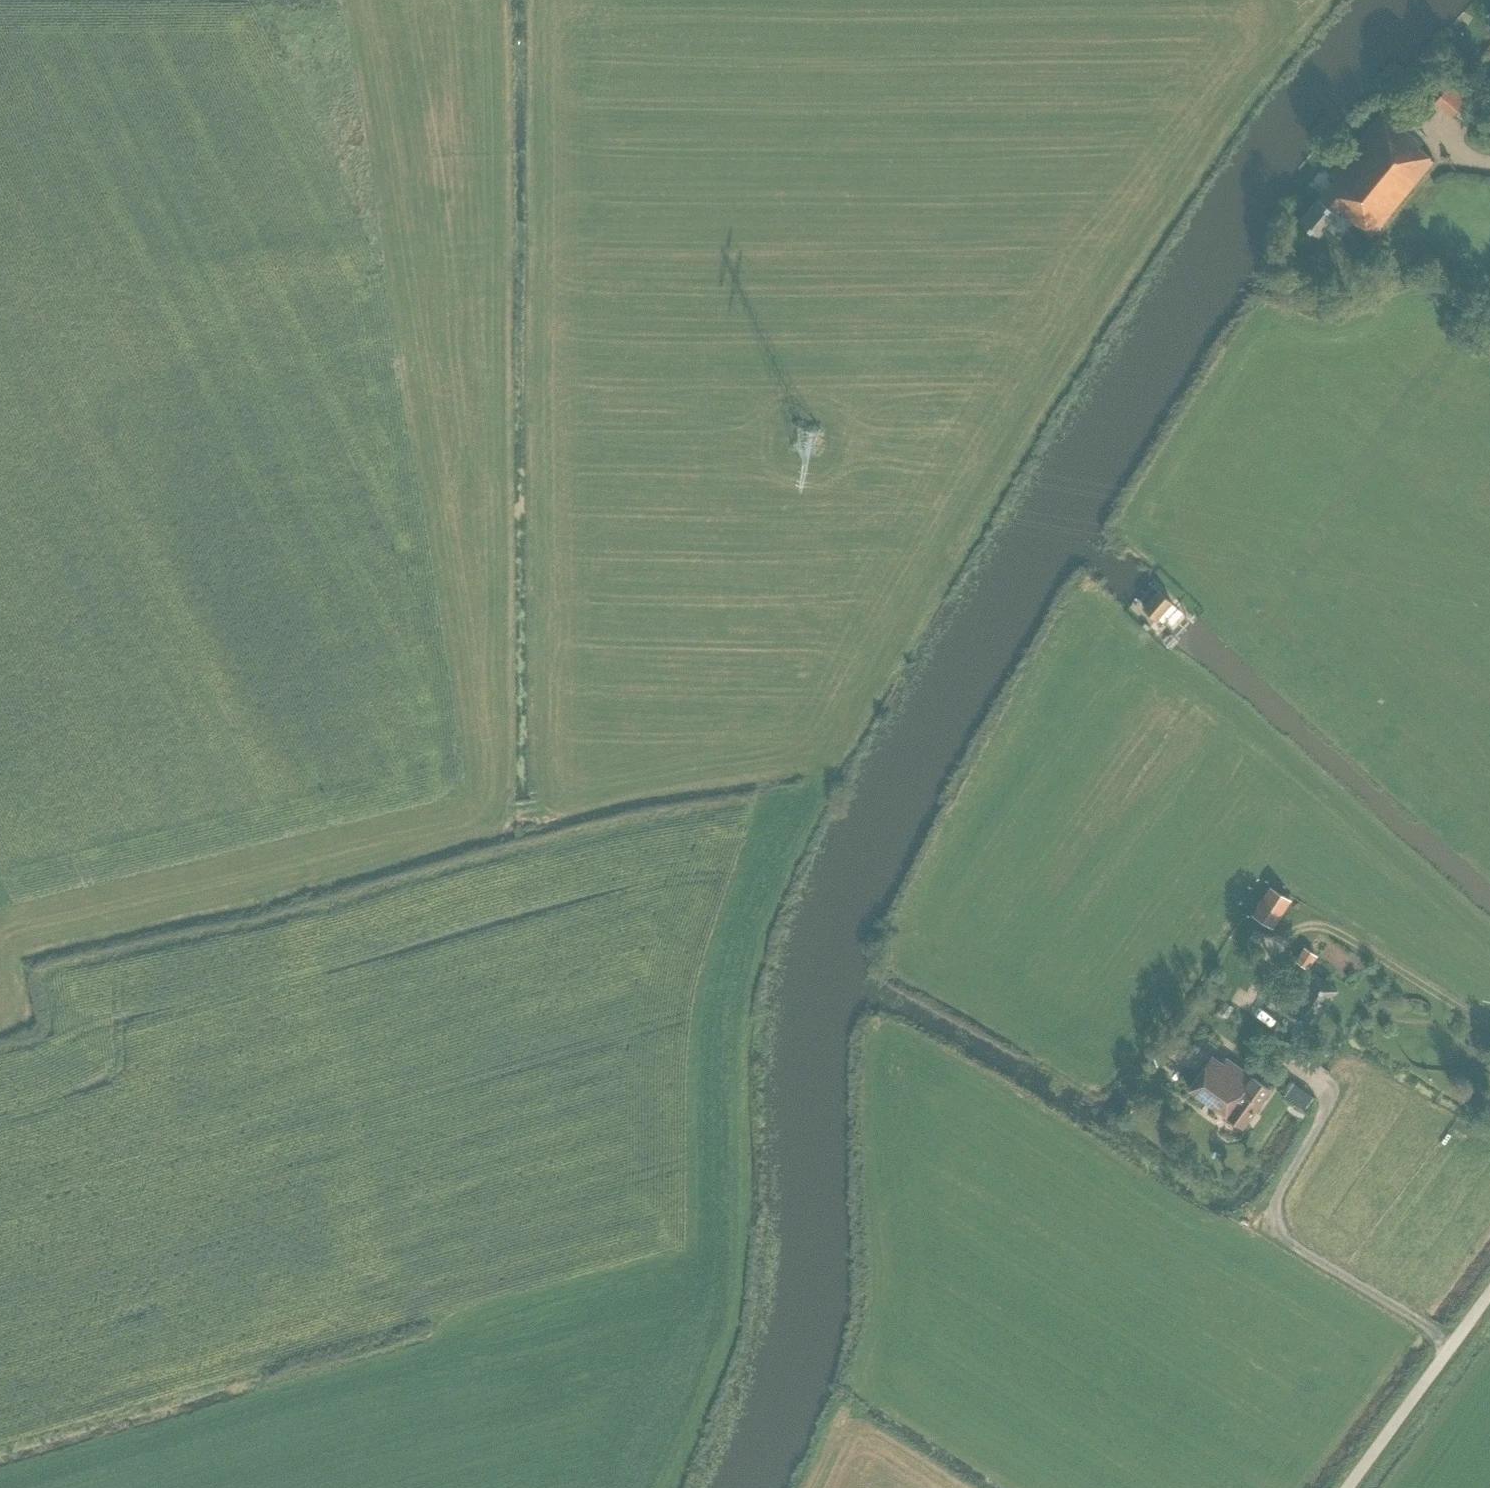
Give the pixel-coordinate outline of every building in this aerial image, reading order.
[(1454,75),(1435,96),(1453,112),(1471,91),(1454,75)] [(1318,234),(1338,209),(1371,236),(1434,159),(1419,147),(1422,144),(1382,111),(1332,171),(1336,175),(1299,218),(1318,234)] [(1171,602),(1159,590),(1143,608),(1156,619),(1171,602)] [(1291,900),(1269,886),(1251,915),(1273,928),(1291,900)] [(1304,946),(1295,960),(1308,969),(1317,955),(1304,946)] [(1297,996),(1280,985),(1275,992),(1266,1005),(1308,1032),(1337,989),(1312,973),(1297,996)] [(1188,1088),(1243,1127),(1269,1089),(1226,1058),(1222,1064),(1211,1056),(1188,1088)]
